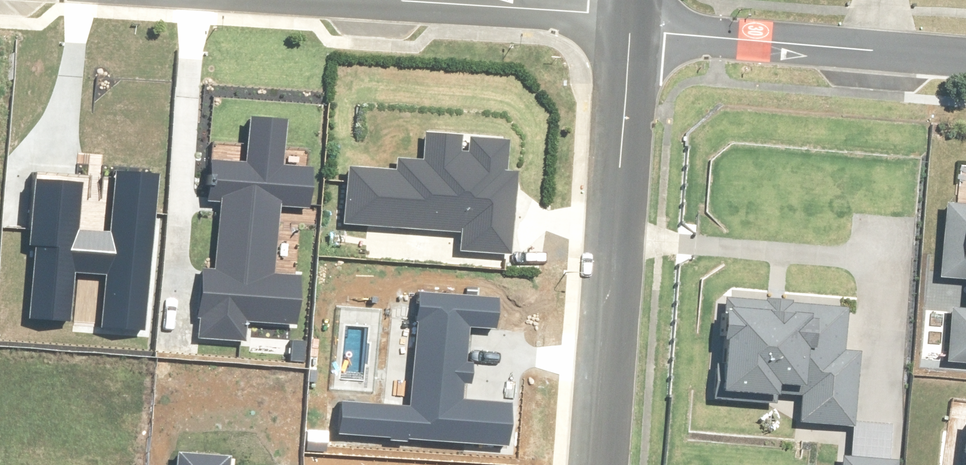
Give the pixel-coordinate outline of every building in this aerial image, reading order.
[(277,126),(244,124),(241,167),(209,164),(206,206),(216,207),(211,273),(201,272),(197,340),(247,344),(248,322),(296,325),(299,280),(270,278),(275,207),(304,209),(306,170),(274,167),(277,126)] [(502,148),(418,142),(416,162),(397,161),(397,173),(347,170),(343,226),(458,235),(457,251),(504,254),(509,179),(500,179),(502,148)] [(76,188),(28,185),(24,246),(33,246),(27,325),(67,328),(71,276),(103,278),(99,330),(142,333),(152,181),(110,178),(106,235),(73,233),(76,188)] [(947,207),(941,289),(965,291),(965,208),(947,207)] [(855,358),(839,356),(843,305),(803,302),(715,296),(707,407),(783,412),(782,429),(834,433),(834,425),(850,426),(855,358)] [(338,437),(504,449),(507,409),(461,405),(466,331),(490,333),(492,303),(414,297),(406,410),(340,405),(338,437)] [(965,314),(948,313),(944,366),(965,368),(965,303),(965,314)] [(949,436),(946,464),(965,464),(965,438),(949,436)]
